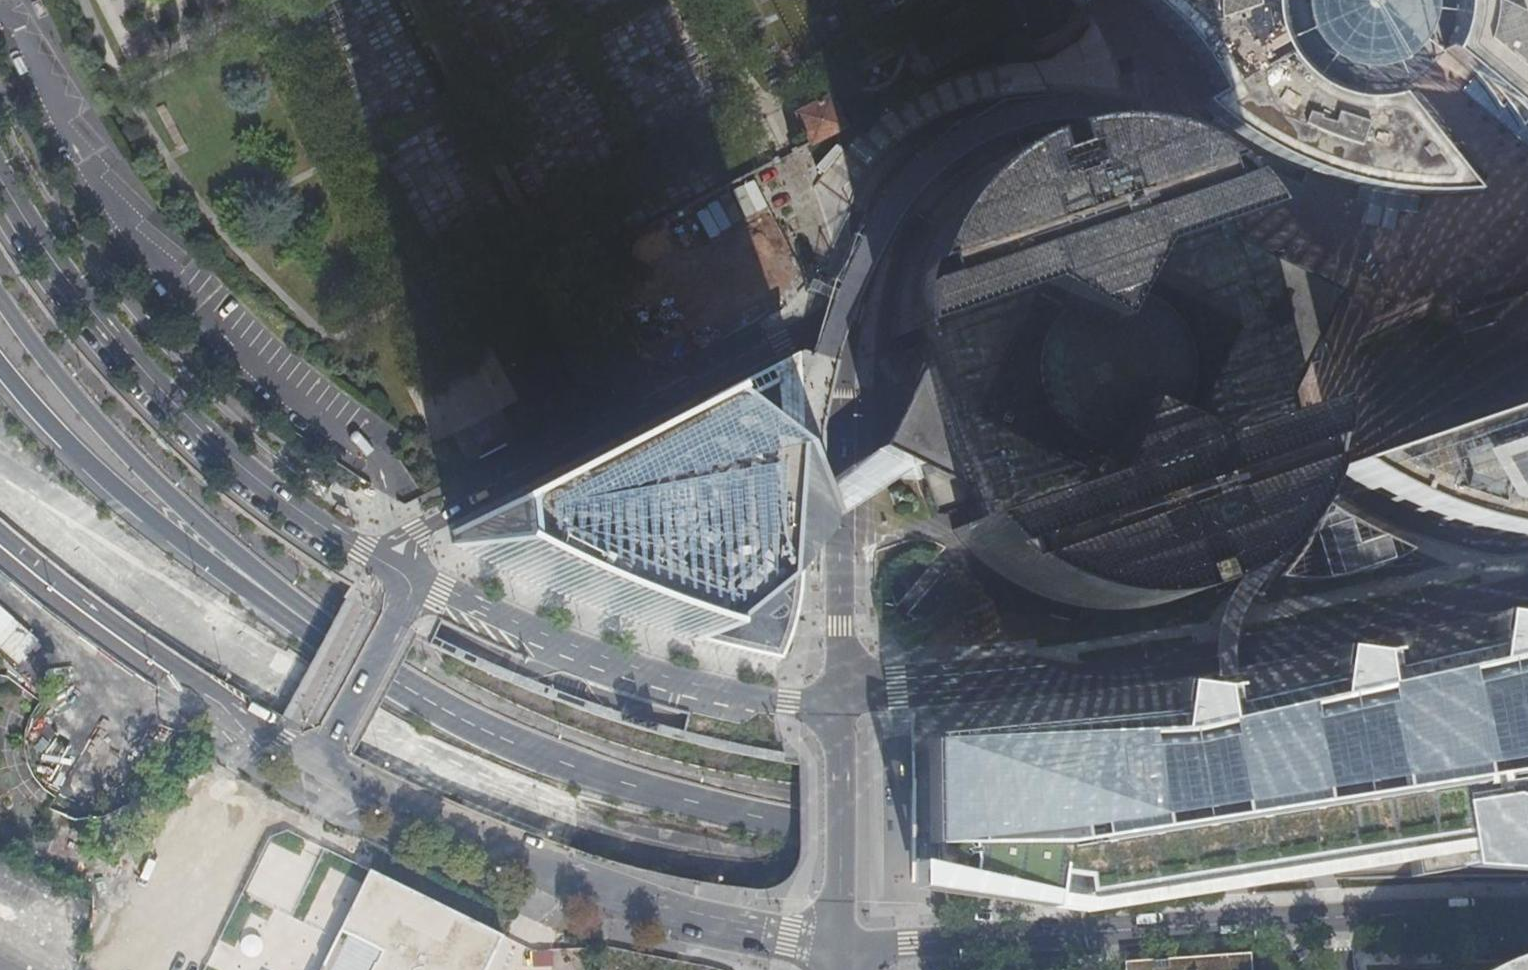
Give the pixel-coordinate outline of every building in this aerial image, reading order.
[(1148,6),(1164,19),(1180,35),(1185,41),(1193,51),(1202,66),(1213,87),(1217,94),(1208,97),(1201,112),(1210,124),(1222,133),(1250,147),(1259,151),(1276,159),(1311,172),(1358,188),(1374,193),(1395,197),(1423,199),(1441,198),(1458,197),(1473,195),(1432,145),(1415,125),(1398,103),(1387,90),(1376,92),(1367,93),(1362,93),(1355,92),(1348,91),(1341,90),(1335,88),(1330,86),(1320,81),(1316,78),(1310,74),(1302,67),(1298,62),(1293,56),(1290,51),(1286,44),(1282,34),(1279,26),(1278,21),(1277,17),(1277,8),(1277,2),(1277,0),(1139,0),(1148,6)] [(1413,75),(1414,75),(1425,65),(1435,54),(1442,41),(1447,30),(1449,17),(1450,8),(1450,1),(1450,0),(1281,0),(1280,4),(1281,19),(1285,34),(1290,44),(1294,51),(1302,61),(1308,68),(1319,76),(1326,80),(1336,84),(1344,87),(1353,89),(1365,90),(1378,89),(1394,85),(1405,80),(1413,75)] [(1454,2),(1454,6),(1454,12),(1453,18),(1451,25),(1450,31),(1448,37),(1445,44),(1442,49),(1463,67),(1474,76),(1498,111),(1503,104),(1518,128),(1524,120),(1527,126),(1527,0),(1454,0),(1454,2)] [(1398,103),(1415,125),(1432,145),(1449,131),(1414,90),(1398,103)] [(795,115),(809,144),(843,127),(828,98),(795,115)] [(889,340),(907,334),(1017,295),(1046,310),(1088,330),(1107,293),(1125,258),(1219,225),(1238,219),(1230,208),(1221,198),(1211,189),(1201,180),(1190,173),(1182,168),(1175,164),(1163,158),(1154,153),(1146,150),(1127,144),(1101,139),(1074,138),(1049,141),(1023,147),(998,157),(975,170),(954,186),(937,204),(921,224),(909,245),(899,268),(893,291),(889,315),(889,340)] [(1182,150),(1175,164),(1182,168),(1190,173),(1201,180),(1211,189),(1221,198),(1230,208),(1238,219),(1251,209),(1245,201),(1235,190),(1224,180),(1213,171),(1202,162),(1189,154),(1182,150)] [(1374,193),(1358,188),(1356,201),(1368,204),(1364,225),(1397,231),(1401,210),(1415,210),(1420,208),(1422,204),(1423,201),(1423,199),(1395,197),(1374,193)] [(916,481),(929,519),(966,507),(972,523),(1086,482),(1100,448),(1114,413),(1149,429),(1185,445),(1281,411),(1274,392),(1324,373),(1307,328),(1330,292),(1288,277),(1269,225),(1258,229),(1225,241),(1219,225),(1125,258),(1107,293),(1088,330),(1046,310),(1017,295),(907,334),(912,349),(876,361),(894,413),(876,450),(875,452),(913,470),(916,481)] [(816,389),(815,386),(806,369),(791,362),(790,362),(765,370),(454,530),(454,546),(458,548),(508,573),(572,600),(658,631),(726,649),(753,655),(780,660),(781,658),(778,655),(779,652),(791,618),(795,619),(799,596),(801,582),(801,566),(820,567),(820,580),(823,580),(820,440),(819,395),(816,389)] [(1342,464),(1348,467),(1408,499),(1479,521),(1527,527),(1527,399),(1382,450),(1366,456),(1359,459),(1342,464)] [(1301,404),(1281,411),(1185,445),(1149,429),(1114,413),(1100,448),(1086,482),(972,523),(953,530),(965,544),(978,556),(981,559),(988,565),(1003,574),(1014,581),(1026,587),(1038,593),(1050,597),(1070,603),(1089,606),(1103,607),(1116,607),(1136,605),(1156,602),(1169,598),(1181,594),(1200,585),(1216,575),(1228,567),(1237,559),(1252,545),(1264,530),(1272,518),(1279,507),(1285,495),(1289,486),(1294,470),(1297,457),(1300,444),(1302,424),(1301,404)] [(1332,498),(1327,496),(1322,508),(1314,525),(1304,541),(1294,556),(1282,570),(1293,576),(1305,581),(1318,585),(1324,586),(1337,586),(1350,585),(1363,582),(1369,580),(1375,577),(1387,571),(1397,562),(1406,553),(1415,541),(1407,538),(1370,521),(1347,508),(1332,498)] [(1382,638),(1356,644),(1305,656),(1293,658),(1235,671),(1217,675),(1204,679),(902,720),(909,841),(912,888),(913,912),(925,912),(945,912),(944,889),(944,885),(933,884),(933,823),(917,824),(916,738),(1135,703),(1135,698),(1177,691),(1178,694),(1211,689),(1210,686),(1254,679),(1301,668),(1302,671),(1309,671),(1310,671),(1335,665),(1335,663),(1362,658),(1361,653),(1527,614),(1527,606),(1382,638)] [(1361,653),(1362,658),(1335,663),(1335,665),(1310,671),(1309,671),(1302,671),(1301,668),(1254,679),(1210,686),(1211,689),(1178,694),(1177,691),(1135,698),(1135,703),(916,738),(917,824),(933,823),(933,884),(944,885),(944,889),(1045,903),(1046,894),(1166,875),(1163,856),(1330,829),(1335,860),(1433,857),(1434,878),(1502,876),(1501,870),(1527,866),(1527,614),(1361,653)] [(638,728),(663,736),(665,728),(640,721),(638,728)] [(164,969),(257,969),(304,875),(172,809),(107,941),(164,969)] [(501,938),(371,872),(321,969),(485,969),(501,938)] [(1245,953),(1201,955),(1118,961),(1119,969),(1246,969),(1245,953)] [(1522,954),(1509,958),(1497,963),(1483,969),(1527,969),(1527,953),(1522,954)]
